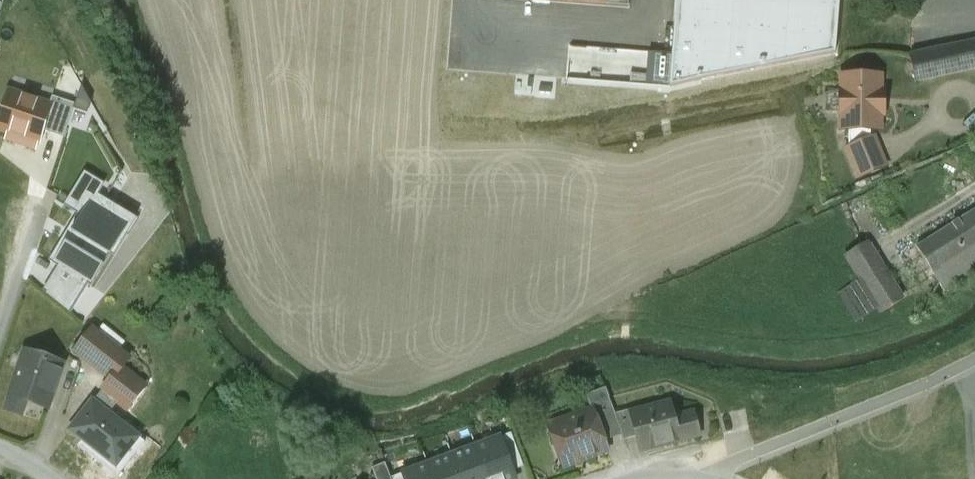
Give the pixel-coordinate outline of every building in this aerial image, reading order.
[(838,0),(677,0),(670,87),(834,53),(838,0)] [(964,44),(969,69),(974,68),(974,42),(964,44)] [(964,44),(927,52),(933,77),(969,69),(964,44)] [(927,52),(910,56),(915,81),(933,77),(927,52)] [(849,130),(849,148),(871,139),(871,130),(879,130),(879,131),(881,130),(881,128),(881,116),(882,116),(884,116),(884,114),(884,107),(884,99),(884,92),(884,90),(882,90),(881,90),(881,78),(881,76),(879,76),(844,76),(842,76),(841,77),(842,77),(842,90),(841,90),(841,92),(842,92),(842,94),(842,112),(842,113),(841,113),(841,116),(842,116),(841,128),(841,130),(843,130),(849,130)] [(0,120),(0,129),(39,142),(43,131),(51,105),(50,104),(10,91),(0,120)] [(53,96),(50,104),(51,105),(43,131),(64,137),(75,103),(53,96)] [(871,139),(849,148),(847,148),(848,150),(859,176),(859,178),(861,177),(885,167),(886,167),(886,165),(875,139),(875,137),(873,138),(871,139)] [(114,256),(137,217),(99,195),(105,184),(85,171),(64,205),(78,214),(49,260),(59,266),(89,284),(92,286),(111,253),(114,256)] [(916,246),(943,289),(974,269),(974,209),(916,246)] [(866,242),(858,247),(846,254),(861,279),(879,307),(882,312),(902,299),(866,242)] [(89,284),(59,266),(44,290),(72,312),(89,284)] [(861,279),(842,291),(859,319),(879,307),(861,279)] [(152,376),(92,329),(76,350),(112,378),(115,373),(140,392),(152,376)] [(27,351),(11,398),(50,411),(66,364),(27,351)] [(140,392),(115,373),(112,378),(103,389),(118,401),(128,408),(140,392)] [(103,389),(71,429),(117,465),(139,437),(109,413),(118,401),(103,389)] [(610,401),(609,397),(590,404),(592,409),(593,409),(603,435),(620,428),(621,428),(615,413),(610,401)] [(672,409),(653,414),(651,408),(633,412),(632,413),(638,436),(641,449),(699,434),(694,413),(674,418),(672,409)] [(592,409),(549,425),(556,443),(560,442),(568,464),(600,452),(597,445),(605,442),(603,435),(593,409),(592,409)] [(632,409),(615,413),(621,428),(620,428),(624,439),(638,436),(632,413),(633,412),(632,409)] [(451,453),(461,478),(517,478),(500,435),(451,453)] [(451,453),(403,471),(406,478),(461,478),(451,453)]
